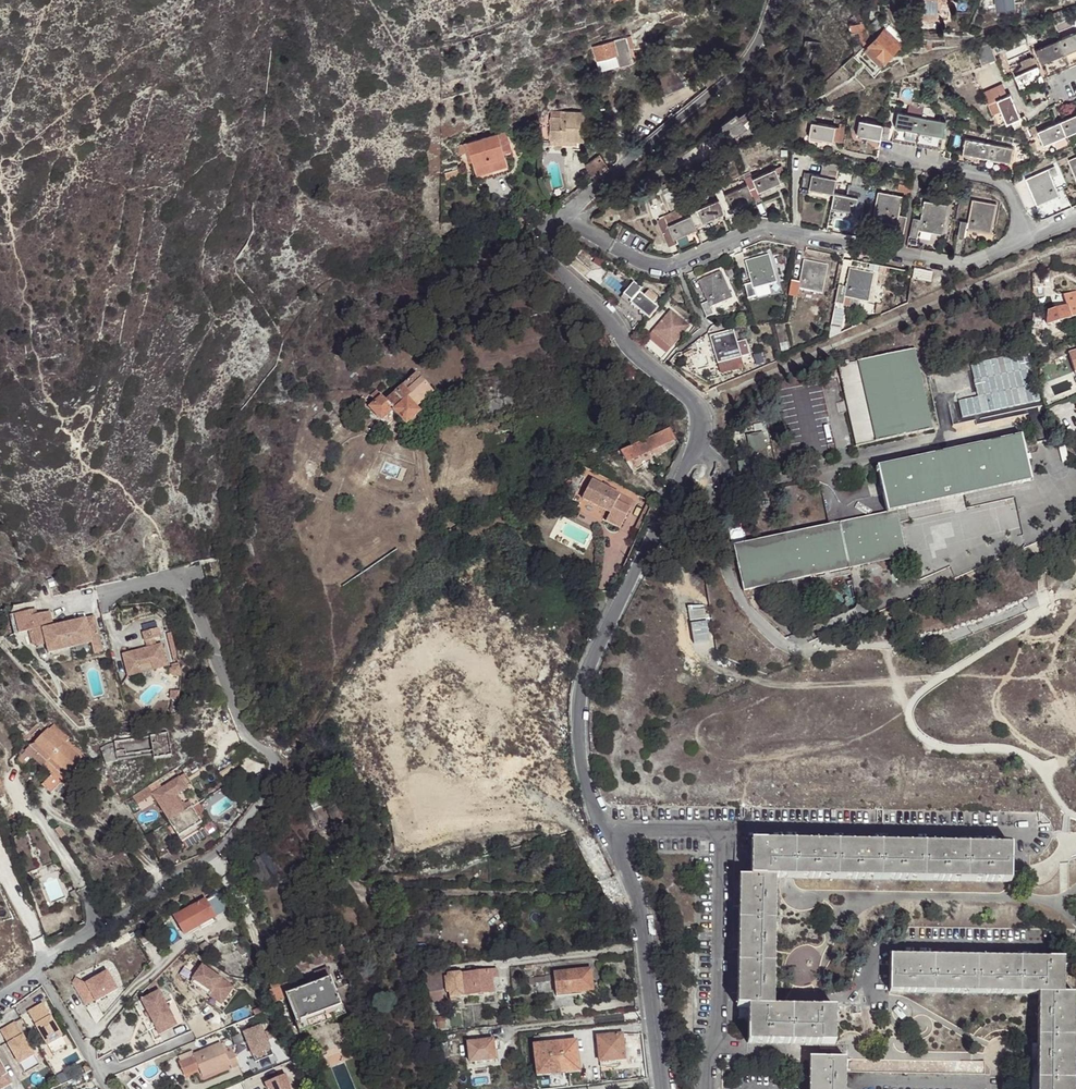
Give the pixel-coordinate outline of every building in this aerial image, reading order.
[(868,46),(871,43),(862,22),(848,25),(850,34),(857,33),(863,47),(843,67),(853,77),(871,58),(864,51),(868,46)] [(888,26),(884,29),(899,45),(904,41),(888,26)] [(884,29),(871,43),(868,46),(884,61),(899,45),(884,29)] [(1041,63),(1063,54),(1075,48),(1075,34),(1036,50),(1041,63)] [(625,38),(593,47),(600,71),(618,65),(619,67),(632,63),(625,38)] [(868,46),(864,51),(871,58),(879,66),(884,61),(868,46)] [(1041,63),(1047,77),(1075,66),(1075,48),(1063,54),(1041,63)] [(1020,74),(1037,67),(1033,59),(1016,67),(1020,74)] [(1037,66),(1037,67),(1020,74),(1015,76),(1021,89),(1043,79),(1037,66)] [(721,76),(715,67),(697,80),(704,90),(714,83),(721,76)] [(660,96),(683,85),(678,73),(655,84),(660,96)] [(1011,120),(1019,116),(1010,94),(997,101),(1007,122),(1011,120)] [(898,113),(895,126),(919,131),(942,136),(945,123),(898,113)] [(551,118),(540,118),(540,141),(551,142),(572,142),(574,142),(575,114),(558,114),(558,120),(551,119),(551,118)] [(739,120),(746,129),(754,125),(746,114),(739,120)] [(736,115),(718,128),(728,142),(746,129),(739,120),(736,115)] [(1024,115),(1019,116),(1011,120),(1014,127),(1027,122),(1024,115)] [(1066,135),(1075,131),(1075,115),(1060,122),(1066,135)] [(857,135),(881,139),(883,125),(859,121),(857,135)] [(1043,144),(1066,135),(1060,122),(1038,131),(1043,144)] [(812,123),(809,136),(832,141),(834,127),(812,123)] [(883,125),(881,139),(887,140),(889,127),(883,125)] [(919,131),(895,126),(892,141),(939,151),(942,136),(919,131)] [(494,135),(463,144),(470,167),(500,158),(494,135)] [(965,138),(963,153),(1010,163),(1012,148),(965,138)] [(503,168),(500,158),(470,167),(473,176),(503,168)] [(475,182),(505,173),(503,168),(473,176),(475,182)] [(1054,168),(1048,170),(1052,179),(1058,177),(1054,168)] [(775,169),(753,179),(754,181),(758,192),(780,183),(775,169)] [(1052,179),(1048,170),(1025,180),(1037,206),(1059,196),(1055,187),(1052,179)] [(754,181),(753,179),(749,172),(743,175),(747,184),(753,198),(760,195),(758,192),(754,181)] [(813,178),(813,175),(804,174),(800,191),(808,193),(811,189),(813,178)] [(811,189),(833,194),(836,180),(813,175),(813,178),(811,189)] [(753,198),(747,184),(725,194),(730,208),(753,198)] [(1055,187),(1059,196),(1062,204),(1069,201),(1061,184),(1055,187)] [(908,194),(910,194),(911,189),(898,186),(897,192),(908,194)] [(730,208),(725,194),(721,188),(714,191),(719,201),(723,210),(730,208)] [(857,203),(855,212),(862,214),(866,194),(858,193),(857,198),(857,203)] [(890,224),(896,226),(898,216),(902,198),(878,193),(873,221),(890,224)] [(830,207),(855,212),(857,203),(857,198),(833,194),(830,207)] [(723,210),(719,201),(696,210),(703,223),(724,213),(723,210)] [(969,223),(967,229),(990,233),(997,205),(972,201),(969,223)] [(920,230),(924,231),(942,234),(947,206),(925,202),(921,220),(920,230)] [(703,223),(696,210),(694,204),(687,207),(691,216),(696,225),(696,226),(703,223)] [(696,228),(696,226),(696,225),(691,216),(669,225),(668,226),(674,239),(675,238),(696,228)] [(898,216),(896,226),(895,234),(903,235),(906,217),(898,216)] [(909,236),(917,238),(920,230),(921,220),(913,219),(909,236)] [(676,242),(674,239),(668,226),(667,221),(660,224),(670,245),(676,242)] [(965,237),(967,229),(969,223),(961,221),(958,236),(965,237)] [(903,235),(895,234),(892,243),(901,245),(903,235)] [(751,283),(753,289),(760,287),(776,282),(769,255),(745,263),(751,283)] [(800,282),(798,288),(805,290),(822,293),(827,265),(804,260),(800,282)] [(729,278),(735,275),(732,267),(725,269),(729,278)] [(847,288),(845,297),(868,302),(873,274),(849,270),(847,288)] [(914,270),(913,280),(932,284),(934,273),(914,270)] [(707,302),(710,308),(732,299),(721,272),(698,282),(707,302)] [(797,297),(798,288),(800,282),(793,282),(790,296),(797,297)] [(756,296),(753,289),(751,283),(745,285),(749,299),(756,296)] [(760,287),(753,289),(756,296),(762,295),(760,287)] [(844,305),(845,297),(847,288),(839,287),(836,304),(844,305)] [(630,304),(649,319),(658,308),(639,292),(630,304)] [(1065,304),(1075,301),(1075,292),(1063,297),(1065,304)] [(1047,311),(1046,318),(1045,324),(1075,313),(1075,301),(1065,304),(1047,311)] [(712,315),(710,308),(707,302),(701,304),(707,317),(712,315)] [(649,319),(659,326),(668,315),(658,308),(649,319)] [(659,326),(654,333),(673,349),(690,327),(672,312),(668,315),(659,326)] [(733,330),(710,337),(718,364),(741,358),(733,330)] [(673,349),(654,333),(645,344),(664,360),(673,349)] [(410,352),(402,343),(399,345),(407,354),(410,352)] [(390,353),(398,362),(403,366),(412,359),(407,354),(399,345),(390,353)] [(1067,352),(1073,371),(1075,370),(1075,349),(1067,352)] [(863,381),(876,443),(934,430),(933,429),(932,429),(917,362),(914,352),(916,351),(916,350),(859,363),(863,381)] [(390,353),(385,357),(394,365),(398,362),(390,353)] [(855,448),(876,443),(863,381),(859,363),(839,367),(839,368),(840,367),(844,387),(857,446),(855,447),(855,448)] [(416,378),(398,394),(414,411),(431,395),(416,378)] [(414,411),(398,394),(386,404),(382,399),(370,410),(381,422),(392,412),(406,427),(418,416),(414,411)] [(361,398),(355,404),(360,410),(367,404),(361,398)] [(346,422),(332,434),(335,438),(349,426),(346,422)] [(670,429),(620,454),(625,464),(675,439),(670,429)] [(739,464),(741,475),(773,468),(773,467),(771,467),(764,434),(748,437),(748,439),(749,438),(753,461),(739,464)] [(885,513),(897,511),(1030,481),(1021,435),(876,467),(876,469),(877,474),(885,513)] [(617,491),(589,478),(580,496),(609,510),(617,491)] [(635,500),(617,491),(609,510),(604,520),(620,529),(635,500)] [(908,556),(897,511),(885,513),(839,522),(732,546),(742,593),(747,591),(908,556)] [(47,621),(51,620),(49,611),(34,614),(33,611),(12,615),(16,633),(33,629),(36,645),(45,643),(48,652),(90,642),(93,653),(101,651),(93,616),(77,620),(77,622),(72,624),(72,621),(52,626),(48,627),(47,621)] [(159,628),(145,631),(149,647),(124,653),(130,675),(143,672),(141,664),(153,661),(155,669),(168,665),(163,643),(155,645),(154,639),(161,637),(159,628)] [(180,666),(171,668),(172,673),(177,677),(182,675),(180,666)] [(181,692),(173,691),(173,702),(180,702),(181,692)] [(50,757),(64,741),(47,726),(33,742),(50,757)] [(125,754),(152,749),(153,754),(159,752),(159,756),(171,754),(167,731),(114,740),(106,743),(100,747),(105,762),(117,760),(116,751),(125,750),(125,754)] [(80,755),(64,741),(50,757),(65,771),(80,755)] [(23,749),(14,758),(24,766),(32,756),(23,749)] [(117,760),(153,754),(152,749),(125,754),(125,750),(116,751),(117,760)] [(50,777),(59,787),(61,783),(52,775),(50,777)] [(53,793),(59,787),(50,777),(44,784),(53,793)] [(212,835),(195,807),(187,813),(177,796),(186,790),(178,777),(152,792),(149,787),(134,796),(138,804),(153,795),(187,851),(212,835)] [(752,850),(751,880),(776,880),(784,880),(794,880),(794,843),(783,843),(776,843),(770,843),(752,843),(752,850)] [(816,843),(794,843),(794,880),(837,880),(837,843),(816,843)] [(859,844),(837,843),(837,880),(880,882),(881,845),(859,844)] [(902,845),(881,845),(880,882),(923,881),(924,845),(902,845)] [(946,845),(924,845),(923,881),(966,882),(967,846),(946,845)] [(989,846),(967,846),(966,882),(1009,883),(1011,846),(989,846)] [(776,880),(751,880),(739,880),(739,901),(739,923),(775,923),(776,880)] [(222,912),(230,907),(218,887),(209,892),(211,897),(213,896),(222,912)] [(76,891),(70,895),(74,901),(80,898),(76,891)] [(211,897),(205,900),(214,916),(222,912),(213,896),(211,897)] [(182,913),(191,929),(192,930),(214,917),(214,916),(205,900),(182,913)] [(184,934),(191,929),(182,913),(175,918),(184,934)] [(775,923),(739,923),(738,944),(738,965),(774,966),(775,923)] [(241,957),(248,953),(241,942),(235,945),(241,957)] [(890,995),(933,995),(934,959),(913,959),(891,958),(890,995)] [(933,995),(976,996),(977,959),(956,959),(934,959),(933,995)] [(976,996),(1020,997),(1021,960),(997,960),(977,959),(976,996)] [(1020,997),(1037,997),(1062,998),(1063,961),(1042,961),(1021,960),(1020,997)] [(774,966),(738,965),(738,983),(738,1009),(748,1010),(773,1009),(774,966)] [(218,1010),(234,988),(202,966),(190,983),(209,996),(206,1001),(218,1010)] [(314,973),(318,983),(329,979),(330,980),(331,980),(326,968),(314,973)] [(440,970),(424,972),(424,979),(435,977),(440,975),(440,970)] [(459,974),(462,997),(493,994),(492,979),(496,978),(496,970),(459,974)] [(589,972),(566,974),(567,992),(579,991),(579,993),(591,992),(589,972)] [(450,999),(462,997),(459,974),(447,976),(450,999)] [(554,996),(568,995),(567,992),(566,974),(552,975),(553,986),(554,996)] [(440,975),(435,977),(436,983),(446,982),(446,975),(440,975)] [(527,989),(553,986),(552,975),(549,976),(543,981),(527,982),(527,989)] [(286,997),(296,1022),(297,1023),(305,1020),(331,1010),(340,1006),(339,1005),(330,980),(329,979),(318,983),(297,991),(286,995),(286,997)] [(285,997),(286,997),(286,995),(297,991),(292,981),(280,986),(285,997)] [(172,1020),(158,993),(140,1002),(154,1029),(172,1020)] [(1037,997),(1037,1040),(1074,1040),(1074,1023),(1075,997),(1062,998),(1037,997)] [(67,1044),(42,1002),(27,1010),(52,1053),(67,1044)] [(340,1005),(339,1005),(340,1006),(331,1010),(334,1019),(345,1016),(340,1005)] [(791,1048),(792,1010),(782,1010),(773,1009),(748,1010),(748,1047),(791,1048)] [(331,1010),(305,1020),(309,1029),(334,1019),(331,1010)] [(811,1011),(792,1010),(791,1048),(835,1049),(836,1011),(811,1011)] [(176,1027),(172,1020),(154,1029),(158,1036),(176,1027)] [(297,1023),(296,1022),(294,1023),(299,1033),(309,1030),(309,1029),(305,1020),(297,1023)] [(14,1021),(0,1029),(0,1031),(24,1072),(39,1063),(14,1021)] [(252,1061),(272,1053),(260,1023),(240,1032),(252,1061)] [(598,1039),(600,1060),(600,1064),(617,1062),(624,1061),(622,1036),(598,1039)] [(1074,1040),(1037,1040),(1037,1046),(1037,1079),(1036,1084),(1073,1085),(1073,1067),(1074,1040)] [(497,1051),(496,1041),(470,1043),(472,1063),(497,1060),(497,1051)] [(579,1073),(576,1042),(565,1044),(566,1047),(544,1049),(544,1045),(533,1047),(537,1078),(579,1073)] [(221,1045),(192,1057),(199,1071),(203,1079),(231,1067),(232,1070),(237,1069),(229,1049),(224,1052),(221,1045)] [(449,1060),(446,1045),(439,1046),(441,1061),(449,1060)] [(268,1056),(252,1063),(256,1073),(272,1066),(268,1056)] [(199,1071),(192,1057),(179,1063),(185,1077),(199,1071)] [(848,1076),(848,1063),(811,1062),(810,1083),(810,1088),(848,1088),(848,1076)] [(0,1063),(0,1088),(1,1088),(12,1083),(0,1063)] [(984,1064),(848,1063),(848,1076),(984,1078),(984,1064)] [(271,1088),(288,1088),(285,1076),(269,1079),(271,1088)]
